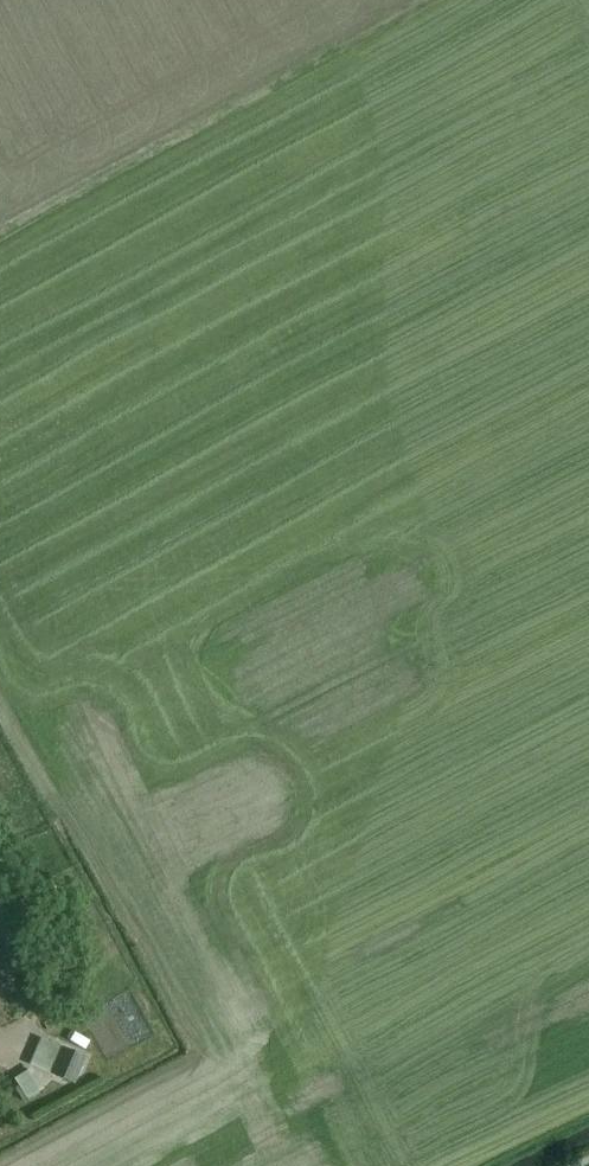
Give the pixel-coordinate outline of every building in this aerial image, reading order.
[(87,1056),(42,1038),(30,1066),(75,1085),(87,1056)]
